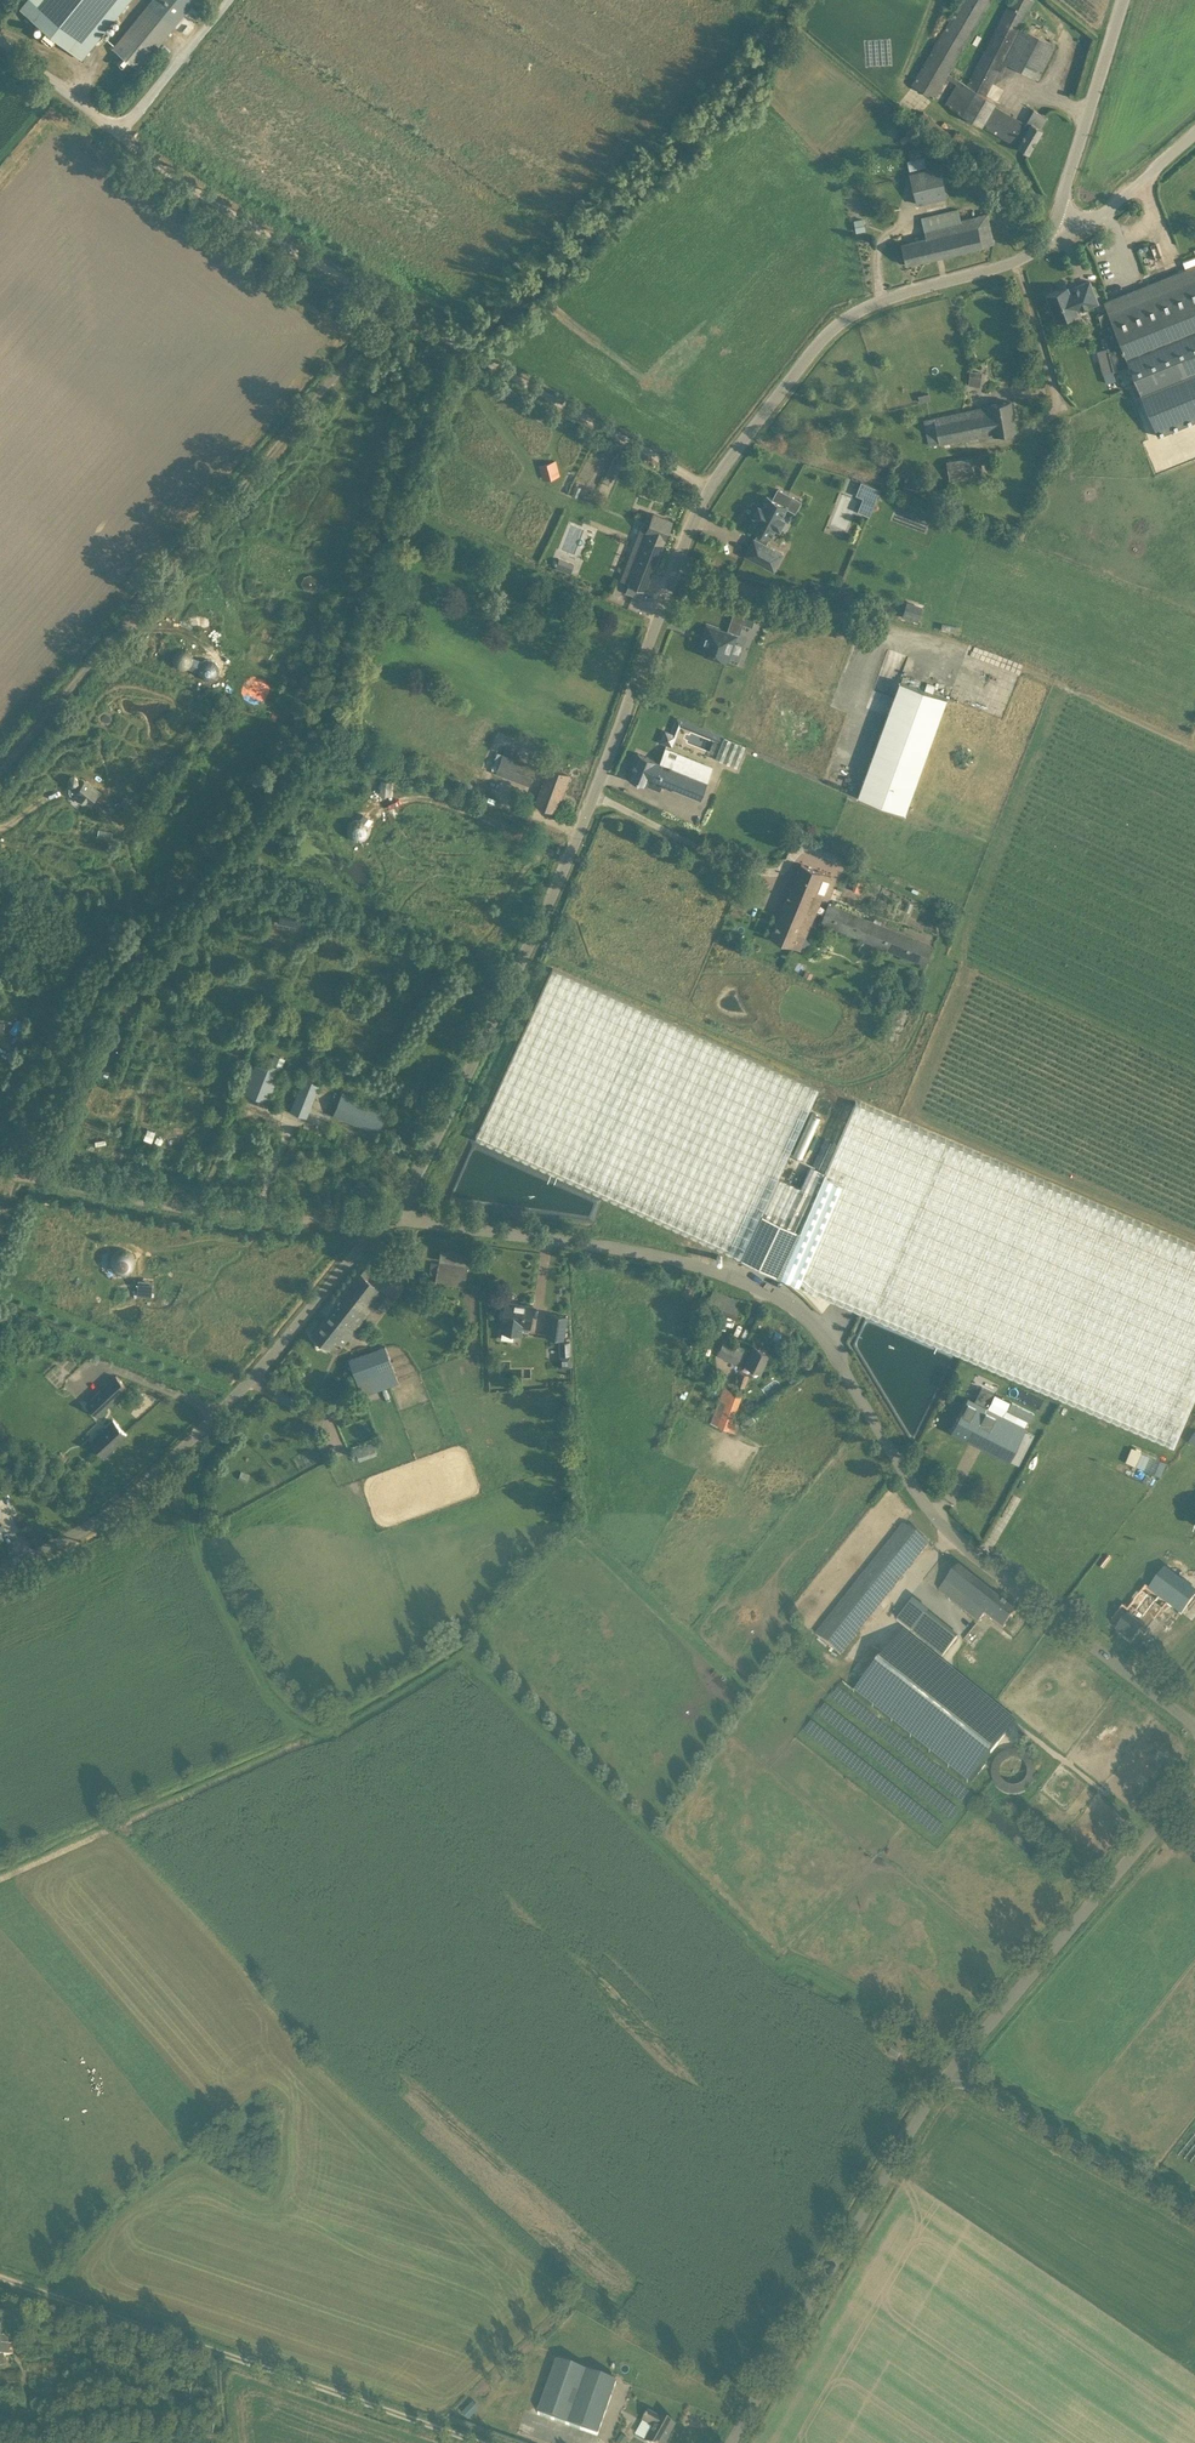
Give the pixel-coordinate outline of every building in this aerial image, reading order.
[(20,8),(45,27),(39,34),(44,39),(50,31),(58,38),(82,58),(130,0),(27,0),(20,8)] [(113,47),(139,69),(196,0),(152,0),(113,47)] [(1017,146),(1029,153),(1038,139),(1039,139),(1041,135),(1040,134),(1043,129),(1043,128),(1049,118),(1035,110),(1027,124),(992,104),(994,101),(984,97),(1003,61),(1038,79),(1055,44),(1020,27),(1034,0),(1010,0),(966,84),(949,73),(992,0),(961,0),(911,83),(935,97),(946,77),(956,83),(944,104),(1017,146)] [(910,169),(927,164),(924,155),(908,159),(910,169)] [(947,197),(939,166),(909,174),(916,205),(947,197)] [(901,242),(906,264),(983,245),(994,243),(987,213),(961,219),(958,208),(921,217),(926,237),(901,242)] [(853,219),(856,231),(866,229),(863,217),(853,219)] [(1113,370),(1115,370),(1128,364),(1157,435),(1194,420),(1194,265),(1105,301),(1107,307),(1098,311),(1101,323),(1107,347),(1110,359),(1113,370)] [(1077,312),(1077,310),(1075,306),(1085,302),(1087,306),(1098,302),(1089,280),(1068,288),(1067,289),(1060,291),(1060,290),(1060,289),(1046,294),(1056,320),(1077,312)] [(1116,380),(1113,370),(1110,359),(1100,361),(1103,373),(1104,373),(1106,382),(1116,380)] [(920,402),(927,400),(931,399),(929,392),(918,395),(920,401),(920,402)] [(939,444),(1016,431),(1010,400),(989,404),(989,408),(925,419),(929,445),(939,443),(939,444)] [(950,477),(983,472),(980,453),(947,459),(950,477)] [(854,476),(849,488),(867,495),(872,483),(854,476)] [(758,504),(757,507),(755,511),(753,514),(756,516),(751,527),(759,531),(755,539),(754,538),(746,554),(774,569),(782,553),(764,543),(768,536),(770,537),(776,526),(779,528),(785,518),(781,516),(787,505),(785,505),(790,496),(790,495),(778,488),(773,498),(767,495),(762,506),(758,504)] [(628,584),(645,590),(672,520),(653,513),(647,530),(640,527),(620,579),(628,582),(628,584)] [(574,564),(559,558),(556,567),(571,573),(574,564)] [(311,592),(312,592),(313,592),(314,591),(315,591),(316,590),(317,590),(318,589),(318,588),(319,587),(319,586),(319,584),(319,583),(318,582),(318,581),(317,580),(316,580),(315,579),(314,579),(313,578),(312,578),(311,578),(310,579),(309,579),(308,580),(307,580),(306,581),(306,582),(305,583),(305,584),(305,586),(305,587),(306,588),(306,589),(307,590),(308,590),(309,591),(310,591),(311,592)] [(903,615),(918,620),(923,606),(907,601),(903,615)] [(736,635),(708,625),(702,640),(708,643),(705,652),(728,660),(736,635)] [(207,661),(207,665),(204,665),(200,668),(198,671),(197,675),(198,679),(200,682),(203,684),(207,685),(211,684),(214,682),(216,679),(217,675),(217,671),(215,668),(218,666),(213,662),(207,661)] [(898,680),(857,796),(904,813),(946,698),(898,680)] [(867,706),(884,712),(890,696),(873,689),(867,706)] [(662,737),(670,743),(678,733),(670,727),(662,737)] [(726,735),(716,757),(739,766),(748,744),(726,735)] [(506,747),(496,773),(529,786),(538,765),(515,757),(517,751),(506,747)] [(628,777),(629,777),(647,784),(649,779),(700,799),(714,766),(666,747),(660,761),(638,752),(628,777)] [(570,775),(549,767),(535,803),(554,810),(564,790),(562,790),(570,775)] [(69,779),(69,780),(69,781),(69,782),(70,783),(71,784),(72,784),(73,785),(74,785),(75,785),(75,784),(76,784),(77,783),(78,783),(78,782),(78,781),(78,780),(78,779),(78,778),(77,777),(76,776),(75,776),(74,775),(73,776),(72,776),(71,776),(70,777),(70,778),(69,778),(69,779)] [(76,791),(91,804),(102,790),(87,777),(76,791)] [(393,780),(381,779),(380,794),(392,795),(393,780)] [(136,803),(126,795),(118,805),(128,813),(136,803)] [(351,839),(354,836),(357,838),(361,838),(365,837),(368,835),(370,831),(370,827),(369,823),(367,820),(363,818),(359,818),(356,819),(353,821),(351,825),(350,828),(346,829),(348,834),(351,839)] [(831,876),(823,873),(801,864),(785,901),(815,913),(831,876)] [(853,889),(859,891),(863,881),(857,879),(853,889)] [(815,913),(785,901),(770,936),(792,945),(800,950),(815,913)] [(861,940),(869,919),(829,902),(821,923),(861,940)] [(279,914),(277,925),(307,931),(309,919),(279,914)] [(869,919),(861,940),(925,966),(934,945),(869,919)] [(475,1137),(564,1177),(741,1257),(778,1176),(819,1088),(552,967),(475,1137)] [(806,970),(804,975),(810,978),(813,973),(806,970)] [(250,1030),(235,1024),(231,1034),(246,1040),(250,1030)] [(271,1063),(281,1067),(284,1059),(274,1055),(271,1063)] [(271,1063),(257,1058),(243,1091),(268,1102),(282,1068),(281,1067),(271,1063)] [(320,1083),(304,1076),(290,1110),(307,1117),(320,1083)] [(333,1114),(378,1132),(387,1109),(342,1091),(333,1114)] [(782,1264),(815,1290),(1173,1445),(1194,1395),(1194,1247),(858,1101),(844,1131),(825,1172),(782,1264)] [(800,1187),(778,1176),(741,1257),(741,1258),(776,1275),(782,1264),(825,1172),(823,1171),(837,1142),(825,1137),(812,1166),(810,1165),(800,1187)] [(136,1266),(129,1246),(111,1252),(118,1272),(136,1266)] [(441,1248),(439,1259),(466,1263),(468,1253),(441,1248)] [(437,1277),(466,1281),(468,1266),(439,1262),(437,1277)] [(366,1265),(341,1297),(366,1316),(390,1284),(366,1265)] [(707,1304),(740,1319),(747,1303),(713,1289),(707,1304)] [(342,1345),(352,1333),(353,1334),(366,1316),(341,1297),(312,1333),(331,1348),(336,1341),(342,1345)] [(123,1309),(126,1302),(119,1299),(117,1306),(123,1309)] [(533,1305),(505,1301),(504,1308),(501,1308),(499,1316),(503,1316),(503,1319),(504,1319),(502,1330),(520,1332),(521,1326),(530,1327),(533,1305)] [(547,1336),(563,1338),(566,1315),(551,1313),(547,1336)] [(737,1360),(760,1371),(770,1352),(754,1344),(749,1356),(741,1353),(744,1346),(724,1337),(716,1354),(736,1363),(737,1360)] [(560,1354),(559,1354),(559,1366),(572,1366),(571,1354),(570,1340),(559,1341),(560,1354)] [(348,1359),(357,1381),(361,1394),(389,1384),(385,1371),(393,1368),(385,1345),(348,1359)] [(790,1358),(804,1371),(809,1366),(795,1353),(790,1358)] [(282,1368),(283,1373),(289,1375),(293,1371),(292,1366),(286,1364),(282,1368)] [(684,1372),(696,1377),(698,1373),(686,1368),(684,1372)] [(787,1375),(792,1383),(799,1378),(794,1371),(787,1375)] [(745,1386),(749,1375),(740,1372),(736,1383),(745,1386)] [(96,1415),(127,1386),(117,1375),(86,1404),(96,1415)] [(742,1394),(723,1386),(710,1422),(735,1431),(738,1423),(732,1421),(742,1394)] [(951,1430),(1009,1460),(1026,1427),(1002,1415),(1009,1401),(981,1387),(974,1401),(968,1398),(951,1430)] [(1007,1409),(1027,1420),(1031,1421),(1035,1413),(1012,1401),(1007,1409)] [(751,1414),(740,1423),(743,1428),(755,1419),(751,1414)] [(105,1454),(127,1433),(112,1418),(90,1439),(105,1454)] [(355,1447),(360,1459),(378,1452),(373,1440),(355,1447)] [(1125,1459),(1160,1474),(1166,1460),(1132,1445),(1125,1459)] [(239,1478),(245,1481),(248,1473),(241,1471),(239,1478)] [(904,1525),(816,1636),(841,1656),(928,1545),(904,1525)] [(984,1616),(1002,1631),(1015,1614),(957,1568),(939,1592),(978,1624),(984,1616)] [(1164,1570),(1148,1591),(1182,1615),(1194,1597),(1194,1593),(1164,1570)] [(927,1614),(911,1634),(941,1658),(958,1638),(927,1614)] [(1131,1645),(1141,1631),(1126,1619),(1116,1633),(1131,1645)] [(892,1645),(854,1692),(967,1783),(1005,1736),(892,1645)] [(893,2049),(889,2056),(896,2061),(901,2054),(893,2049)] [(1180,2158),(1194,2166),(1194,2130),(1180,2158)] [(13,2355),(12,2344),(8,2345),(7,2337),(1,2338),(0,2326),(0,2366),(5,2366),(4,2356),(13,2355)] [(598,2436),(602,2424),(616,2383),(556,2362),(537,2415),(598,2436)] [(22,2390),(21,2373),(0,2375),(0,2392),(22,2390)] [(463,2414),(469,2421),(479,2411),(472,2404),(463,2414)] [(675,2426),(658,2417),(648,2411),(641,2423),(653,2429),(645,2442),(647,2442),(666,2442),(675,2426)]
